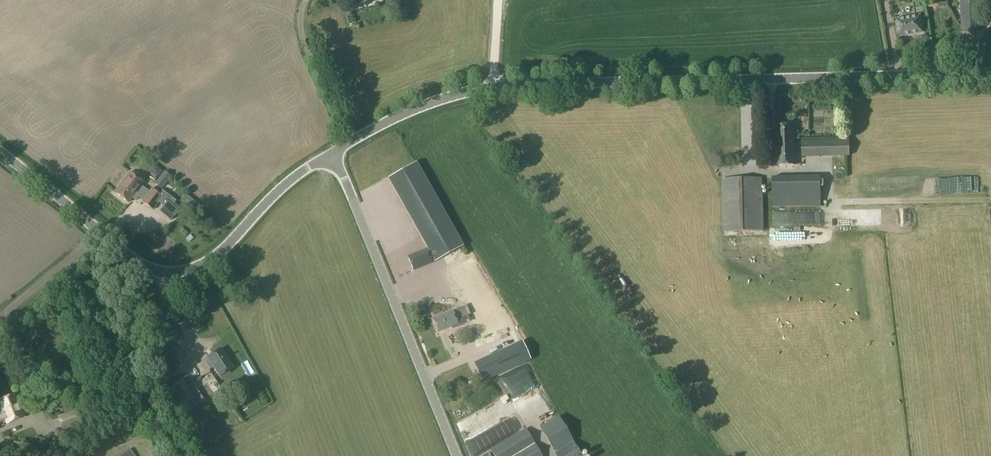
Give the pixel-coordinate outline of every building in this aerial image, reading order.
[(962,31),(980,31),(979,0),(960,0),(962,31)] [(896,20),(899,37),(923,32),(920,16),(896,20)] [(775,139),(776,165),(796,164),(795,139),(794,139),(794,125),(776,126),(776,139),(775,139)] [(802,157),(850,156),(849,137),(801,138),(802,157)] [(389,177),(428,248),(408,256),(414,270),(435,261),(464,246),(417,162),(389,177)] [(160,188),(171,175),(166,171),(156,184),(160,188)] [(141,185),(144,182),(130,172),(115,192),(128,203),(132,198),(136,201),(139,197),(143,200),(142,202),(153,210),(163,197),(151,188),(149,191),(141,185)] [(820,176),(772,177),(772,207),(821,206),(820,176)] [(762,178),(721,178),(722,232),(764,231),(762,178)] [(867,178),(855,179),(856,191),(868,191),(867,178)] [(190,198),(186,203),(191,208),(196,202),(190,198)] [(171,220),(181,209),(170,199),(160,211),(171,220)] [(854,209),(855,224),(879,224),(879,208),(854,209)] [(852,223),(852,212),(832,213),(832,224),(852,223)] [(243,285),(233,293),(238,299),(248,291),(243,285)] [(457,324),(456,320),(470,314),(466,305),(452,310),(453,311),(433,319),(438,332),(457,324)] [(453,353),(445,331),(437,334),(446,356),(453,353)] [(520,340),(508,345),(516,363),(529,358),(520,340)] [(233,368),(221,348),(208,357),(220,376),(233,368)] [(176,368),(176,354),(164,354),(163,367),(176,368)] [(204,400),(193,383),(187,387),(183,380),(170,388),(174,394),(172,395),(176,402),(178,400),(182,406),(192,400),(195,405),(204,400)] [(6,421),(7,423),(25,416),(17,395),(0,401),(0,407),(2,411),(0,412),(0,423),(6,421)] [(555,452),(573,441),(558,417),(540,427),(555,452)] [(494,455),(542,455),(526,429),(514,436),(491,450),(494,455)] [(44,445),(47,435),(38,432),(34,441),(44,445)] [(14,455),(7,441),(0,445),(0,455),(11,455),(14,455)] [(555,452),(557,455),(582,455),(573,441),(555,452)]
